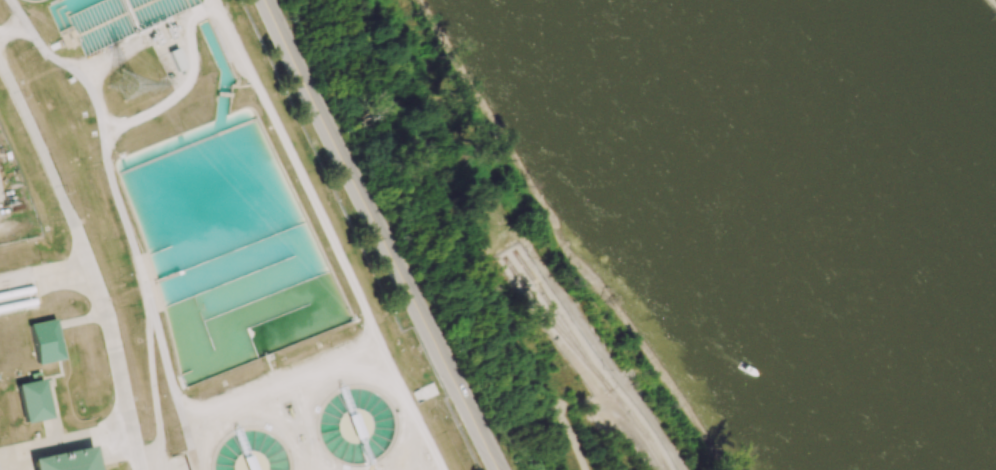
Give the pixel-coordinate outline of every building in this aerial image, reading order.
[(28,324),(36,365),(62,360),(54,319),(28,324)] [(17,383),(22,423),(48,419),(43,380),(17,383)] [(93,447),(31,458),(33,469),(97,469),(93,447)]
